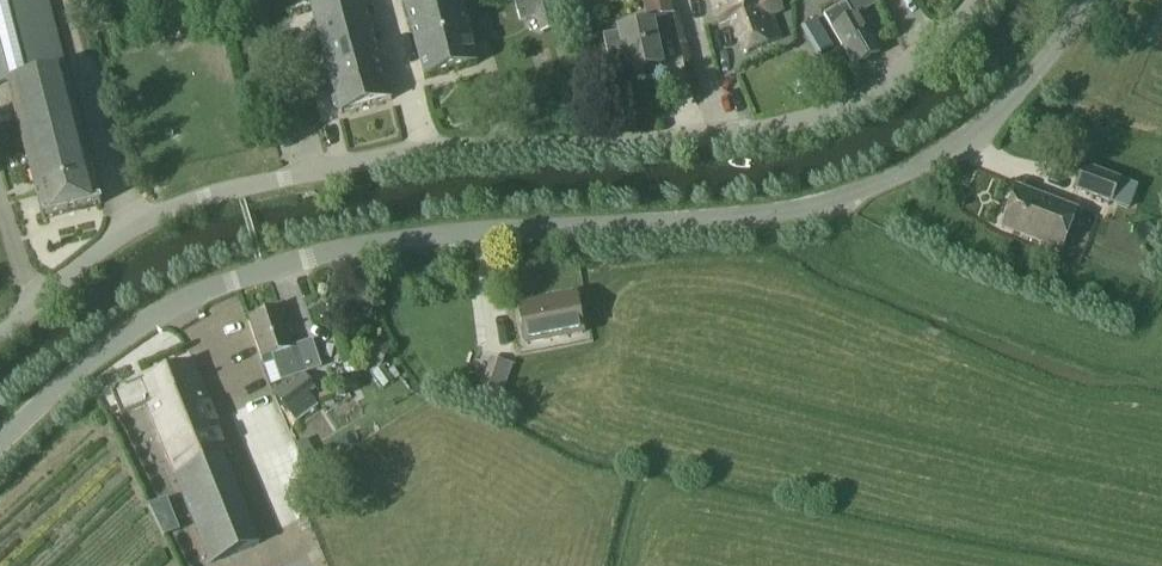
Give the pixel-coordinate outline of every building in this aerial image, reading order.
[(65,71),(47,0),(0,0),(0,88),(8,86),(65,71)] [(310,7),(335,98),(332,102),(334,109),(338,110),(339,115),(391,101),(364,0),(336,0),(310,7)] [(410,27),(435,19),(438,25),(458,19),(457,15),(463,13),(460,0),(402,0),(410,27)] [(516,7),(520,24),(537,20),(541,36),(558,32),(550,0),(542,0),(516,7)] [(646,16),(651,15),(652,21),(673,17),(670,0),(642,0),(646,16)] [(714,13),(719,27),(731,22),(744,55),(780,40),(771,17),(783,12),(778,0),(709,0),(714,13)] [(824,16),(832,31),(854,68),(880,53),(858,16),(854,18),(846,4),(824,16)] [(435,19),(410,27),(424,79),(477,65),(463,13),(457,15),(458,19),(438,25),(435,19)] [(232,30),(228,15),(220,17),(224,32),(232,30)] [(651,15),(646,16),(638,18),(640,28),(616,33),(617,36),(603,39),(610,69),(625,66),(627,75),(662,68),(653,25),(652,25),(652,21),(651,15)] [(35,193),(93,178),(65,71),(8,86),(35,193)] [(1111,205),(1112,203),(1120,182),(1120,181),(1121,180),(1082,165),(1073,190),(1111,205)] [(100,206),(93,178),(35,193),(43,221),(100,206)] [(1112,203),(1111,205),(1128,211),(1137,186),(1121,180),(1120,181),(1120,182),(1112,203)] [(1016,188),(1006,214),(1001,228),(1061,251),(1077,211),(1016,188)] [(576,297),(519,308),(526,345),(583,334),(576,297)] [(281,383),(304,375),(321,369),(312,341),(292,348),(280,311),(249,321),(262,360),(272,356),(281,383)] [(371,346),(364,360),(380,367),(382,368),(382,367),(383,366),(389,352),(390,351),(389,351),(380,347),(379,349),(371,346)] [(495,395),(506,363),(492,358),(482,391),(495,395)] [(229,455),(191,362),(126,388),(122,387),(116,389),(114,394),(111,395),(120,418),(147,408),(166,456),(210,565),(259,545),(223,457),(229,455)] [(304,375),(276,397),(297,424),(319,407),(310,396),(316,390),(304,375)] [(155,537),(174,532),(165,498),(145,503),(155,537)]
